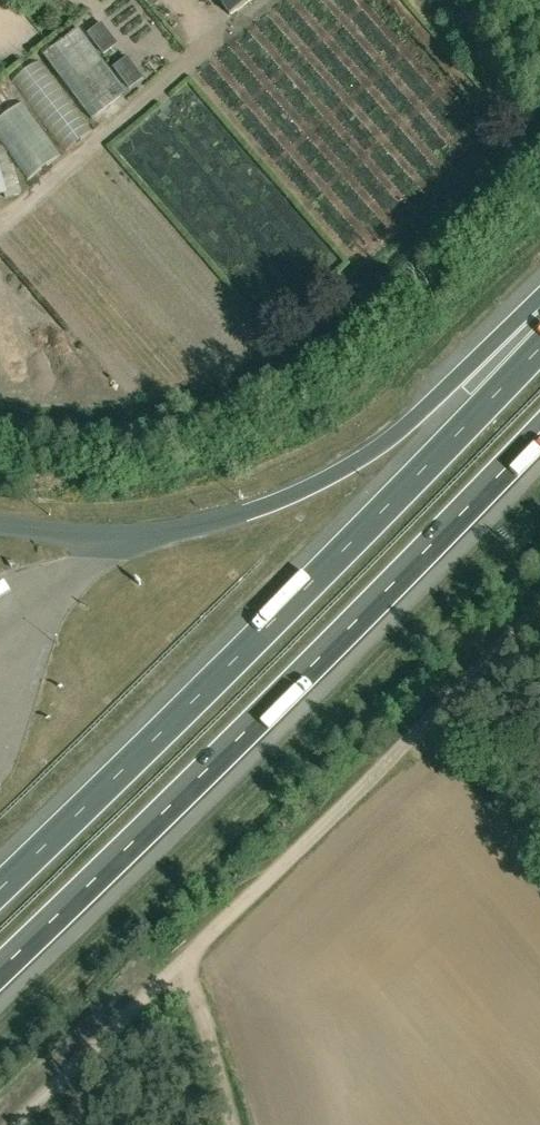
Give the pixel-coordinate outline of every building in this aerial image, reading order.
[(232,11),(250,0),(220,0),(229,13),(232,11)] [(126,93),(77,29),(43,55),(92,119),(126,93)]
